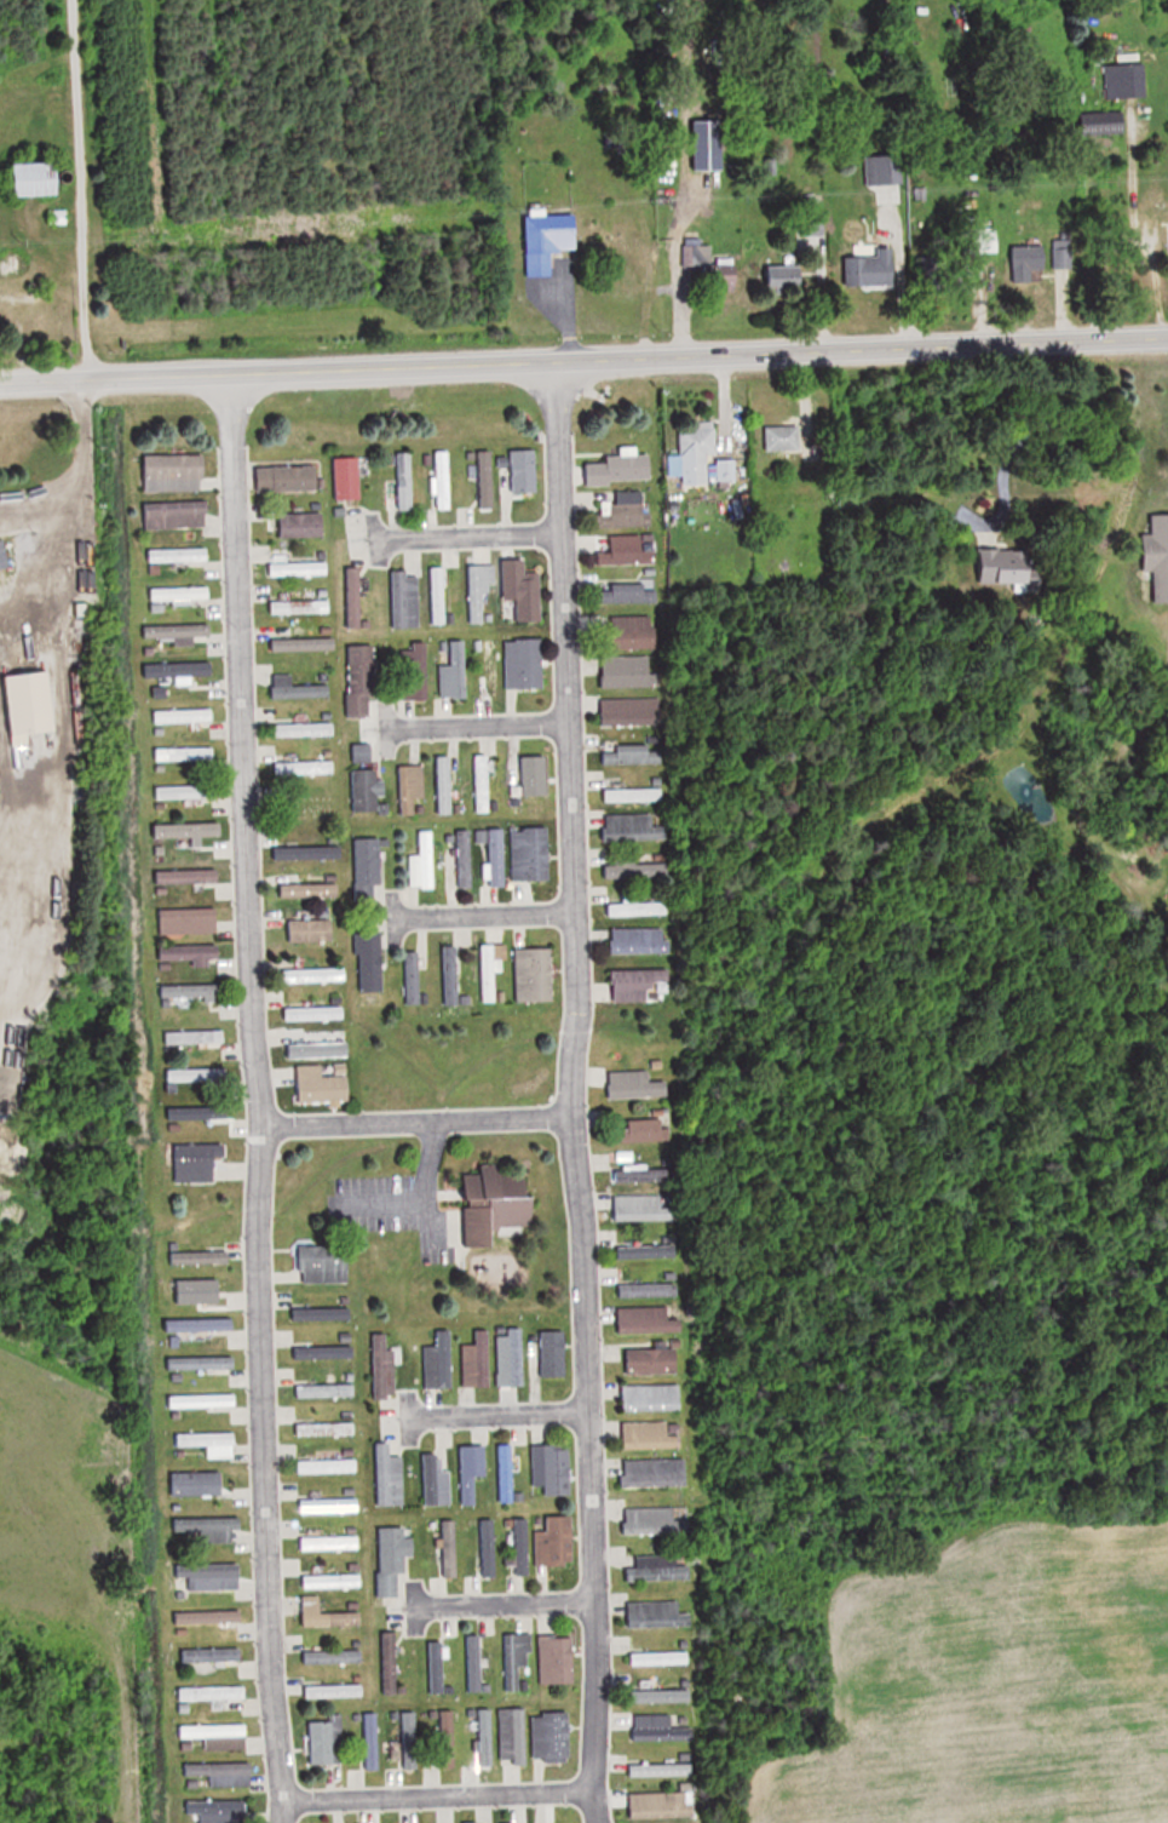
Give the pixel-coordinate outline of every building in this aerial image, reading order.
[(1148,96),(1147,62),(1106,64),(1107,98),(1148,96)] [(1085,134),(1127,134),(1127,111),(1085,111),(1085,134)] [(896,154),(867,154),(867,183),(896,183),(896,154)] [(19,162),(19,196),(63,195),(63,162),(19,162)] [(579,254),(578,215),(526,215),(526,277),(553,277),(553,254),(579,254)] [(702,239),(683,239),(683,267),(702,267),(702,239)] [(1011,282),(1038,281),(1038,267),(1052,266),(1052,244),(1011,244),(1011,282)] [(894,256),(848,256),(848,288),(894,288),(894,256)] [(922,257),(922,291),(948,291),(948,257),(922,257)] [(719,290),(740,290),(740,265),(719,265),(719,290)] [(768,287),(810,287),(810,265),(768,265),(768,287)] [(801,452),(801,424),(765,424),(765,452),(801,452)] [(681,430),(682,456),(670,456),(671,476),(685,476),(685,484),(736,483),(735,461),(714,461),(714,429),(681,430)] [(539,451),(512,451),(512,493),(539,493),(539,451)] [(438,509),(452,509),(452,452),(438,452),(438,509)] [(495,509),(494,452),(478,452),(479,509),(495,509)] [(414,453),(397,453),(397,481),(388,481),(388,511),(415,510),(414,453)] [(652,454),(623,454),(623,456),(608,456),(608,464),(587,463),(587,482),(652,483),(652,454)] [(146,455),(146,492),(208,492),(208,455),(146,455)] [(334,499),(362,499),(362,458),(334,458),(334,499)] [(260,466),(260,491),(321,491),(321,466),(260,466)] [(603,501),(603,515),(599,515),(599,527),(649,527),(648,492),(614,492),(614,501),(603,501)] [(145,503),(145,529),(210,528),(209,502),(145,503)] [(1151,515),(1151,533),(1143,533),(1143,573),(1156,573),(1156,603),(1167,603),(1167,514),(1151,515)] [(266,524),(266,538),(329,538),(329,524),(266,524)] [(10,565),(5,540),(0,540),(0,567),(10,565)] [(658,544),(602,544),(602,565),(658,565),(658,544)] [(1014,589),(1034,593),(1040,555),(981,546),(976,581),(1014,587),(1014,589)] [(148,549),(148,562),(212,562),(212,549),(148,549)] [(520,581),(521,622),(544,621),(544,571),(529,572),(529,560),(506,561),(506,581),(520,581)] [(330,576),(330,563),(271,563),(271,576),(330,576)] [(468,623),(494,623),(494,565),(468,565),(468,623)] [(446,624),(446,567),(430,567),(430,624),(446,624)] [(347,568),(347,629),(364,629),(364,568),(347,568)] [(392,571),(392,628),(419,628),(419,571),(392,571)] [(600,579),(600,604),(654,604),(654,579),(600,579)] [(213,587),(151,587),(151,601),(213,601),(213,587)] [(331,614),(331,601),(295,601),(295,592),(283,593),(283,602),(274,602),(274,614),(331,614)] [(22,614),(25,634),(50,630),(47,610),(22,614)] [(610,616),(610,650),(655,650),(655,616),(610,616)] [(214,637),(214,624),(144,626),(144,639),(214,637)] [(338,638),(272,638),(272,651),(338,651),(338,638)] [(508,688),(546,688),(545,639),(507,639),(508,688)] [(441,698),(469,697),(467,640),(449,640),(450,665),(440,665),(441,698)] [(401,698),(429,698),(429,644),(401,644),(401,698)] [(347,645),(348,716),(377,716),(376,645),(347,645)] [(656,687),(656,656),(602,656),(602,687),(656,687)] [(145,663),(145,676),(215,676),(215,663),(145,663)] [(273,674),(273,698),(332,697),(331,685),(294,685),(293,674),(273,674)] [(657,697),(600,698),(600,725),(657,725),(657,697)] [(154,710),(154,722),(215,722),(215,710),(154,710)] [(337,722),(278,722),(278,736),(337,736),(337,722)] [(374,744),(352,744),(352,762),(374,762),(374,744)] [(601,764),(649,764),(649,745),(601,745),(601,764)] [(217,747),(155,747),(155,760),(217,760),(217,747)] [(523,815),(550,815),(550,751),(523,751),(523,815)] [(492,812),(492,755),(474,755),(474,812),(492,812)] [(436,756),(436,814),(453,814),(453,756),(436,756)] [(336,774),(336,761),(275,761),(275,774),(336,774)] [(425,800),(425,766),(400,766),(400,815),(417,815),(417,800),(425,800)] [(379,813),(379,770),(352,770),(352,813),(379,813)] [(217,798),(217,785),(156,785),(156,798),(217,798)] [(603,801),(657,801),(657,789),(603,789),(603,801)] [(603,841),(652,841),(652,815),(603,815),(603,841)] [(154,835),(219,835),(219,824),(154,824),(154,835)] [(553,880),(552,828),(512,828),(513,880),(553,880)] [(420,831),(420,855),(411,855),(411,889),(436,889),(436,831),(420,831)] [(474,831),(456,831),(456,888),(474,888),(474,831)] [(384,884),(383,839),(354,839),(355,901),(378,901),(378,884),(384,884)] [(344,859),(344,847),(274,847),(274,859),(344,859)] [(662,878),(662,863),(604,863),(604,878),(662,878)] [(221,870),(158,870),(158,883),(221,883),(221,870)] [(283,884),(283,898),(341,898),(341,884),(283,884)] [(663,903),(608,903),(608,916),(663,916),(663,903)] [(161,909),(161,933),(219,933),(219,909),(161,909)] [(335,920),(289,920),(289,942),(335,942),(335,920)] [(665,953),(665,929),(611,929),(611,953),(665,953)] [(385,931),(358,931),(358,992),(385,992),(385,931)] [(507,944),(481,945),(482,1002),(498,1001),(497,972),(508,972),(507,944)] [(164,962),(221,962),(221,945),(164,945),(164,962)] [(461,1005),(461,946),(443,946),(443,1005),(461,1005)] [(554,949),(517,949),(517,1000),(554,1000),(554,949)] [(405,953),(405,1005),(422,1005),(422,953),(405,953)] [(348,982),(348,969),(286,969),(286,982),(348,982)] [(614,970),(614,1002),(658,1002),(658,970),(614,970)] [(225,997),(224,984),(161,986),(161,999),(225,997)] [(347,1020),(347,1007),(284,1007),(284,1020),(347,1020)] [(167,1044),(226,1044),(226,1031),(167,1031),(167,1044)] [(352,1075),(325,1075),(325,1064),(300,1065),(301,1101),(352,1100),(352,1075)] [(168,1069),(168,1082),(226,1082),(226,1069),(168,1069)] [(611,1071),(611,1099),(663,1098),(663,1071),(611,1071)] [(230,1120),(230,1107),(168,1108),(168,1120),(230,1120)] [(647,1119),(617,1119),(618,1142),(665,1141),(664,1108),(646,1109),(647,1119)] [(217,1182),(217,1145),(175,1145),(175,1182),(217,1182)] [(467,1172),(467,1245),(500,1245),(500,1227),(542,1227),(542,1166),(483,1165),(483,1173),(467,1172)] [(672,1166),(615,1165),(614,1183),(672,1184),(672,1166)] [(614,1220),(674,1220),(674,1194),(614,1194),(614,1220)] [(618,1244),(618,1259),(670,1259),(670,1244),(618,1244)] [(346,1278),(347,1253),(323,1252),(323,1259),(313,1258),(313,1267),(335,1268),(335,1278),(346,1278)] [(171,1266),(231,1266),(231,1253),(171,1253),(171,1266)] [(165,1282),(165,1294),(235,1294),(235,1282),(165,1282)] [(617,1297),(670,1297),(670,1282),(617,1282),(617,1297)] [(618,1307),(618,1334),(675,1334),(675,1307),(618,1307)] [(293,1321),(353,1321),(353,1309),(293,1309),(293,1321)] [(237,1333),(237,1320),(165,1320),(165,1333),(237,1333)] [(492,1329),(476,1329),(476,1345),(464,1345),(464,1387),(492,1387),(492,1329)] [(454,1330),(437,1330),(437,1346),(425,1346),(425,1387),(454,1387),(454,1330)] [(525,1385),(525,1331),(499,1331),(499,1378),(509,1378),(509,1385),(525,1385)] [(568,1332),(543,1332),(543,1378),(568,1378),(568,1332)] [(375,1334),(375,1400),(396,1400),(396,1334),(375,1334)] [(356,1360),(356,1347),(293,1347),(293,1360),(356,1360)] [(625,1375),(676,1375),(676,1348),(625,1348),(625,1375)] [(167,1372),(237,1372),(237,1358),(167,1358),(167,1372)] [(358,1398),(358,1385),(298,1385),(298,1398),(358,1398)] [(679,1385),(625,1385),(625,1412),(679,1412),(679,1385)] [(238,1409),(238,1397),(170,1397),(170,1409),(238,1409)] [(623,1449),(684,1449),(684,1422),(623,1422),(623,1449)] [(357,1424),(298,1424),(298,1436),(357,1436),(357,1424)] [(210,1448),(210,1460),(237,1460),(237,1435),(177,1435),(177,1448),(210,1448)] [(404,1455),(392,1456),(392,1443),(376,1444),(376,1507),(405,1506),(404,1455)] [(499,1445),(499,1503),(517,1503),(517,1445),(499,1445)] [(488,1446),(461,1446),(461,1506),(478,1506),(478,1477),(488,1477),(488,1446)] [(534,1446),(534,1487),(545,1487),(545,1497),(573,1497),(573,1446),(534,1446)] [(452,1506),(452,1471),(441,1471),(441,1455),(423,1455),(423,1506),(452,1506)] [(688,1489),(688,1460),(622,1460),(622,1489),(688,1489)] [(359,1474),(359,1461),(301,1461),(301,1474),(359,1474)] [(360,1514),(360,1500),(301,1500),(301,1514),(360,1514)] [(688,1507),(625,1509),(626,1535),(689,1533),(688,1507)] [(537,1532),(537,1567),(575,1567),(575,1517),(547,1517),(547,1532),(537,1532)] [(243,1530),(243,1519),(173,1519),(173,1532),(188,1532),(188,1544),(235,1544),(235,1530),(243,1530)] [(469,1578),(497,1577),(497,1520),(468,1521),(469,1578)] [(531,1577),(531,1520),(508,1520),(508,1567),(518,1567),(518,1577),(531,1577)] [(418,1557),(417,1538),(410,1538),(410,1528),(377,1529),(379,1599),(401,1598),(401,1573),(409,1573),(409,1558),(418,1557)] [(304,1552),(361,1552),(361,1538),(304,1538),(304,1552)] [(628,1583),(693,1582),(693,1566),(680,1566),(680,1556),(639,1557),(639,1569),(628,1569),(628,1583)] [(241,1565),(176,1565),(176,1589),(188,1588),(188,1590),(241,1590),(241,1565)] [(305,1576),(305,1589),(363,1589),(363,1576),(305,1576)] [(363,1626),(363,1614),(322,1614),(322,1597),(304,1598),(305,1627),(363,1626)] [(629,1628),(686,1628),(686,1602),(629,1602),(629,1628)] [(244,1612),(174,1612),(174,1624),(244,1624),(244,1612)] [(383,1633),(383,1695),(399,1695),(399,1633),(383,1633)] [(504,1635),(503,1692),(521,1692),(522,1666),(531,1666),(531,1635),(504,1635)] [(539,1636),(540,1685),(576,1684),(575,1635),(539,1636)] [(466,1637),(466,1693),(482,1693),(482,1637),(466,1637)] [(429,1695),(445,1695),(445,1643),(429,1643),(429,1695)] [(244,1649),(181,1649),(181,1663),(244,1663),(244,1649)] [(303,1651),(303,1664),(363,1664),(363,1651),(303,1651)] [(690,1653),(633,1653),(633,1665),(690,1665),(690,1653)] [(365,1698),(365,1685),(305,1685),(305,1699),(365,1698)] [(248,1687),(180,1687),(180,1701),(248,1701),(248,1687)] [(633,1704),(692,1704),(692,1690),(633,1690),(633,1704)] [(527,1763),(527,1709),(501,1709),(501,1763),(527,1763)] [(494,1710),(478,1710),(478,1767),(494,1767),(494,1710)] [(456,1764),(456,1711),(441,1711),(441,1764),(456,1764)] [(418,1712),(390,1713),(391,1724),(396,1724),(397,1769),(419,1769),(418,1712)] [(360,1770),(380,1770),(380,1713),(360,1713),(360,1770)] [(535,1714),(535,1761),(572,1761),(572,1714),(535,1714)] [(311,1722),(311,1764),(345,1764),(345,1715),(332,1715),(332,1722),(311,1722)] [(684,1715),(633,1715),(633,1741),(684,1741),(684,1715)] [(249,1725),(180,1726),(180,1739),(206,1739),(206,1751),(249,1751),(249,1725)] [(209,1776),(209,1787),(253,1786),(253,1763),(184,1764),(184,1777),(209,1776)] [(693,1764),(628,1764),(628,1778),(693,1778),(693,1764)] [(631,1819),(695,1818),(695,1792),(630,1793),(631,1819)] [(186,1801),(186,1814),(199,1814),(199,1822),(247,1822),(247,1801),(186,1801)]
